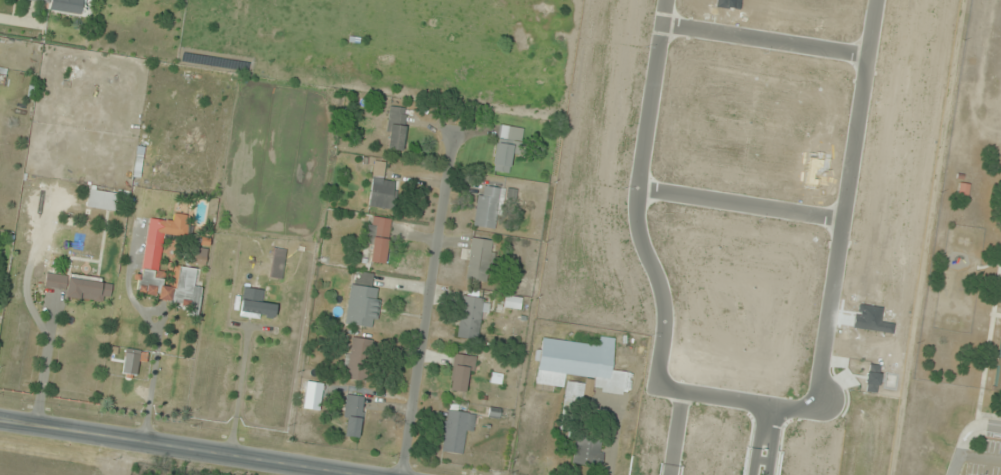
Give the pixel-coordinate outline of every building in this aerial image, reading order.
[(84,0),(27,0),(51,2),(50,13),(84,15),(84,0)] [(387,151),(405,151),(405,108),(387,108),(387,151)] [(525,129),(499,125),(492,171),(509,174),(512,154),(521,155),(525,129)] [(368,207),(393,210),(396,182),(384,181),(386,163),(374,162),(368,207)] [(474,227),(499,230),(505,189),(480,186),(474,227)] [(115,213),(118,195),(89,189),(86,207),(115,213)] [(148,219),(138,297),(190,303),(188,315),(198,316),(201,287),(195,287),(197,269),(174,266),(171,287),(163,286),(165,272),(159,272),(163,235),(186,238),(188,216),(173,214),(172,222),(148,219)] [(391,219),(371,216),(365,261),(385,264),(391,219)] [(465,279),(489,283),(496,242),(472,238),(465,279)] [(282,279),(285,251),(273,250),(270,278),(282,279)] [(205,256),(193,256),(193,266),(205,266),(205,256)] [(65,298),(109,303),(112,280),(46,272),(45,288),(66,290),(65,298)] [(373,275),(352,272),(344,325),(375,330),(381,290),(371,288),(373,275)] [(241,319),(275,319),(275,298),(241,298),(241,319)] [(489,298),(462,298),(461,336),(480,336),(481,312),(488,312),(489,298)] [(1000,394),(1000,327),(993,393),(1000,394)] [(542,340),(541,352),(535,351),(534,361),(539,362),(536,384),(564,387),(565,376),(594,378),(592,392),(623,395),(625,373),(611,371),(615,339),(600,337),(599,345),(542,340)] [(368,382),(372,340),(351,338),(346,380),(368,382)] [(470,392),(475,357),(454,354),(449,390),(470,392)] [(566,422),(585,419),(580,382),(562,384),(566,422)] [(363,397),(345,396),(342,436),(360,438),(363,397)] [(687,411),(673,408),(671,420),(685,423),(687,411)] [(476,413),(446,409),(441,452),(462,455),(465,432),(473,433),(476,413)] [(573,465),(599,469),(604,442),(578,437),(573,465)]
